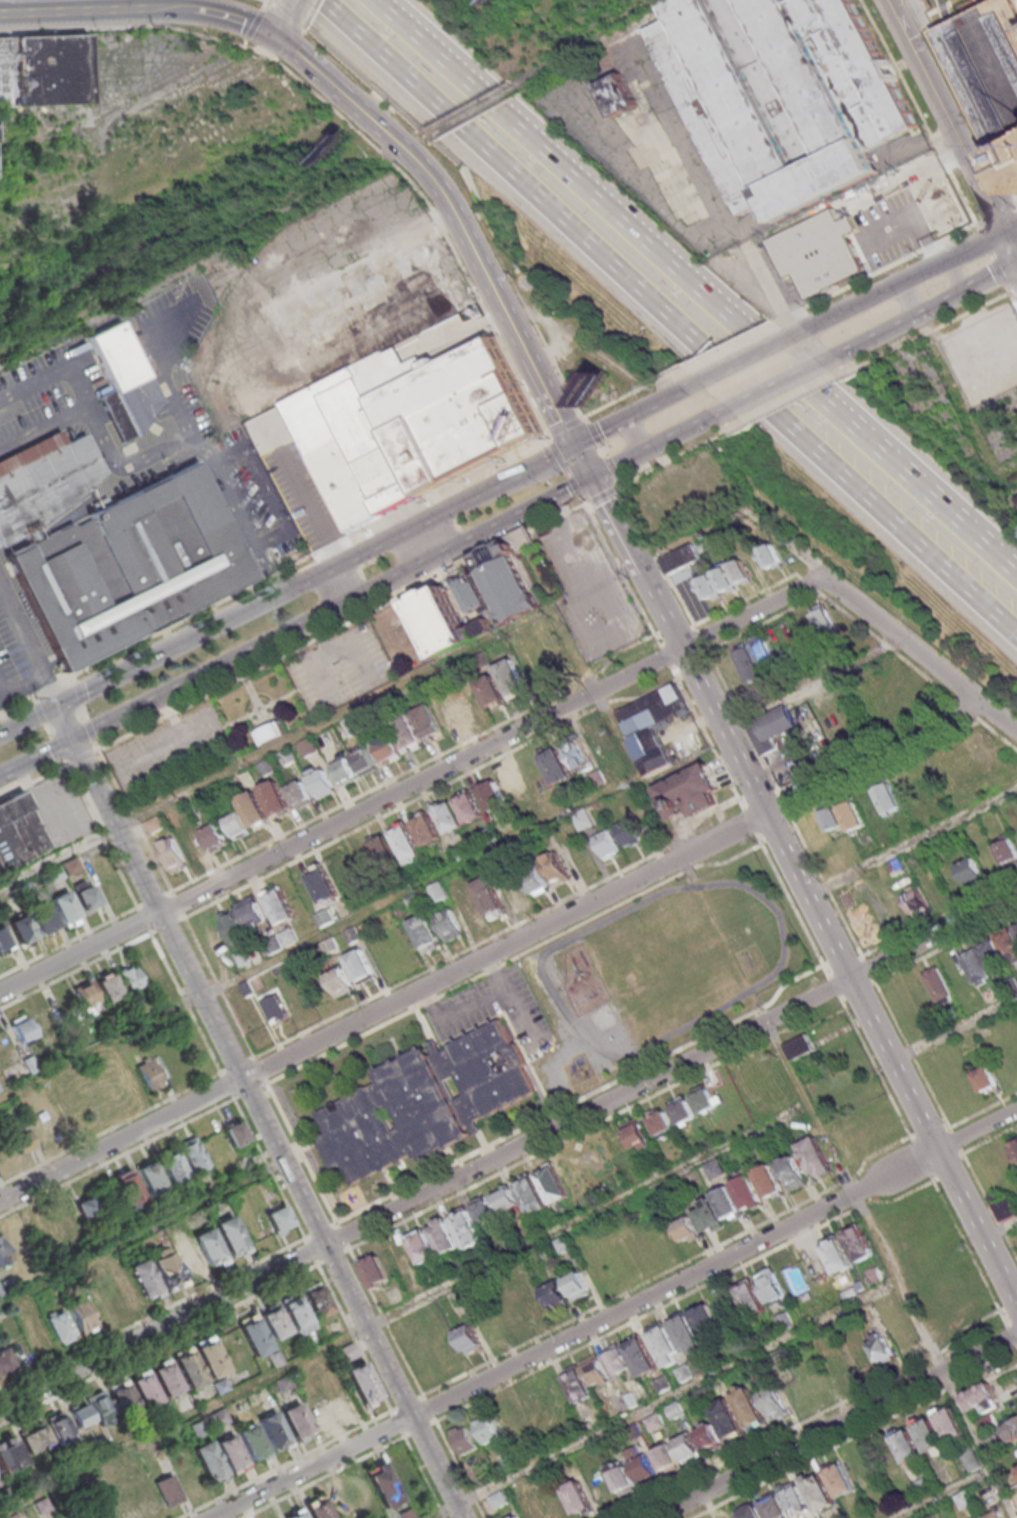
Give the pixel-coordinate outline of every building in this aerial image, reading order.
[(670,2),(673,0),(854,0),(917,125),(875,147),(885,167),(783,221),(773,201),(747,214),(657,42),(660,41),(653,28),(676,16),(670,2)] [(934,21),(1016,190),(1016,0),(975,0),(934,21)] [(90,102),(86,34),(0,37),(0,106),(90,102)] [(618,117),(642,106),(628,73),(603,84),(618,117)] [(771,238),(790,277),(798,273),(811,300),(831,290),(830,288),(865,271),(866,270),(866,269),(866,267),(851,235),(861,230),(853,214),(843,219),(837,207),(771,238)] [(546,431),(484,306),(285,405),(347,530),(546,431)] [(121,320),(85,334),(105,384),(96,387),(115,434),(160,416),(121,320)] [(2,546),(0,542),(0,460),(58,430),(65,443),(82,433),(104,470),(62,509),(2,546)] [(205,463),(260,574),(68,669),(13,557),(117,506),(205,463)] [(508,623),(542,606),(536,593),(542,589),(523,551),(538,543),(529,525),(458,561),(460,564),(453,567),(456,575),(472,567),(476,576),(483,573),(508,623)] [(697,542),(703,553),(714,546),(708,536),(697,542)] [(671,574),(703,558),(695,542),(663,558),(671,574)] [(777,543),(788,565),(780,569),(779,567),(773,570),(763,550),(777,543)] [(746,558),(757,580),(749,584),(748,581),(742,584),(732,565),(746,558)] [(731,566),(742,588),(734,592),(733,589),(727,593),(717,573),(731,566)] [(716,574),(727,596),(719,600),(718,597),(712,600),(702,581),(716,574)] [(461,585),(476,613),(494,604),(479,576),(461,585)] [(442,657),(418,610),(416,610),(412,602),(423,597),(421,594),(437,587),(438,589),(448,584),(452,592),(451,592),(475,640),(442,657)] [(812,616),(813,615),(811,610),(824,604),(826,609),(827,608),(836,627),(822,634),(812,616)] [(486,633),(493,626),(486,619),(479,627),(486,633)] [(760,665),(751,647),(766,639),(775,658),(760,665)] [(764,677),(750,685),(735,655),(749,648),(764,677)] [(491,663),(485,651),(472,657),(478,669),(491,663)] [(509,698),(527,690),(512,658),(494,667),(509,698)] [(505,700),(492,674),(475,683),(488,709),(505,700)] [(629,738),(653,726),(687,710),(674,683),(617,712),(629,738)] [(426,740),(442,732),(429,704),(413,712),(426,740)] [(797,727),(772,740),(777,750),(762,757),(746,725),(785,705),(797,727)] [(421,744),(405,709),(388,717),(404,752),(421,744)] [(350,737),(362,731),(354,716),(342,722),(350,737)] [(287,734),(280,720),(257,732),(264,746),(287,734)] [(627,740),(653,726),(672,764),(646,778),(627,740)] [(399,755),(389,735),(374,743),(383,763),(399,755)] [(575,771),(580,768),(583,774),(596,767),(580,735),(562,744),(575,771)] [(304,757),(317,751),(309,736),(297,743),(304,757)] [(276,754),(282,767),(296,760),(290,748),(276,754)] [(368,748),(378,769),(362,777),(352,756),(368,748)] [(540,756),(558,748),(572,778),(553,786),(540,756)] [(357,778),(344,754),(337,757),(339,761),(331,765),(341,786),(357,778)] [(257,764),(263,775),(276,769),(269,757),(257,764)] [(669,822),(683,815),(682,811),(688,808),(692,817),(717,805),(712,793),(719,789),(704,761),(652,788),(669,822)] [(603,769),(607,780),(615,776),(611,766),(603,769)] [(529,793),(514,767),(497,776),(512,802),(529,793)] [(304,774),(319,801),(336,792),(324,769),(316,773),(314,768),(304,774)] [(590,776),(600,770),(608,782),(597,788),(590,776)] [(490,812),(506,804),(491,775),(477,782),(480,788),(478,789),(490,812)] [(282,788),(292,808),(296,806),(297,809),(311,803),(301,780),(282,788)] [(257,790),(272,818),(288,809),(274,781),(257,790)] [(566,789),(570,798),(585,791),(580,781),(566,789)] [(889,816),(875,791),(892,782),(905,808),(889,816)] [(25,852),(0,805),(0,802),(24,790),(52,846),(34,855),(31,849),(25,852)] [(235,800),(250,829),(267,820),(252,791),(235,800)] [(454,801),(470,793),(482,817),(466,825),(454,801)] [(433,812),(446,836),(464,827),(451,801),(443,806),(442,803),(434,806),(436,810),(433,812)] [(840,809),(855,801),(868,826),(852,834),(840,809)] [(1,872),(0,870),(0,805),(25,852),(31,849),(34,855),(1,872)] [(831,833),(821,815),(836,807),(846,826),(831,833)] [(578,831),(593,824),(585,808),(571,815),(578,831)] [(410,824),(420,819),(417,814),(425,810),(440,839),(423,848),(410,824)] [(234,840),(250,832),(239,811),(223,820),(234,840)] [(143,822),(149,835),(164,827),(157,814),(143,822)] [(623,847),(632,843),(634,846),(642,842),(630,817),(613,825),(623,847)] [(214,821),(225,842),(217,847),(218,849),(211,852),(199,829),(214,821)] [(389,834),(404,863),(420,854),(403,822),(391,828),(393,833),(389,834)] [(478,834),(484,846),(498,839),(492,827),(478,834)] [(603,859),(618,851),(607,830),(591,838),(603,859)] [(182,839),(191,860),(207,853),(198,832),(182,839)] [(156,842),(172,875),(190,867),(174,833),(156,842)] [(1012,835),(1016,845),(1016,866),(1010,870),(1008,866),(1007,867),(997,848),(1007,843),(1005,838),(1012,835)] [(367,846),(384,837),(398,865),(381,874),(367,846)] [(453,848),(462,844),(467,856),(458,860),(453,848)] [(570,880),(556,850),(539,858),(551,884),(564,878),(566,882),(570,880)] [(82,869),(68,876),(62,863),(75,856),(82,869)] [(977,857),(989,881),(973,890),(960,866),(977,857)] [(889,865),(896,877),(907,872),(901,859),(889,865)] [(305,876),(308,875),(306,871),(320,864),(337,896),(319,905),(305,876)] [(53,882),(65,876),(59,865),(48,870),(53,882)] [(532,894),(530,895),(520,874),(536,866),(548,892),(534,898),(532,894)] [(526,903),(511,869),(494,877),(509,910),(526,903)] [(470,885),(485,918),(502,910),(486,877),(470,885)] [(85,916),(100,909),(87,879),(72,886),(85,916)] [(448,896),(434,904),(426,889),(440,881),(448,896)] [(278,925),(294,918),(278,884),(262,892),(278,925)] [(921,889),(932,912),(916,920),(904,898),(921,889)] [(65,926),(81,918),(69,892),(53,900),(65,926)] [(411,911),(424,905),(418,892),(405,899),(411,911)] [(486,920),(472,893),(456,902),(469,928),(486,920)] [(251,931),(259,927),(257,923),(264,919),(253,895),(237,903),(251,931)] [(60,927),(44,934),(33,911),(49,904),(60,927)] [(314,917),(320,927),(335,919),(329,909),(314,917)] [(217,915),(233,944),(241,940),(244,946),(252,941),(235,910),(225,915),(224,911),(217,915)] [(448,910),(462,936),(446,944),(432,918),(448,910)] [(37,937),(22,945),(11,923),(26,915),(37,937)] [(424,955),(440,947),(424,915),(408,923),(424,955)] [(197,924),(209,951),(227,943),(214,916),(197,924)] [(17,947),(0,955),(0,927),(5,924),(17,947)] [(343,932),(355,926),(361,938),(349,944),(343,932)] [(277,934),(283,947),(298,940),(292,927),(277,934)] [(1013,930),(1016,938),(1016,960),(1009,964),(997,939),(1013,930)] [(259,942),(266,956),(281,948),(274,935),(259,942)] [(333,937),(339,949),(325,956),(319,944),(333,937)] [(978,948),(994,940),(1006,964),(990,972),(978,948)] [(373,976),(360,948),(343,956),(357,984),(373,976)] [(961,957),(977,949),(992,978),(976,986),(961,957)] [(233,955),(243,950),(250,962),(240,967),(233,955)] [(168,978),(156,952),(138,960),(150,986),(168,978)] [(352,990),(339,965),(324,973),(337,998),(352,990)] [(940,967),(954,996),(952,997),(954,1001),(944,1006),(942,1002),(938,1004),(924,975),(940,967)] [(135,968),(144,985),(129,993),(119,973),(119,971),(123,969),(125,970),(130,968),(131,970),(135,968)] [(96,983),(100,981),(99,977),(106,973),(108,976),(112,974),(123,995),(107,1003),(96,983)] [(1015,977),(1016,981),(1016,990),(1012,992),(1006,981),(1015,977)] [(244,997),(254,992),(248,980),(238,985),(244,997)] [(73,989),(89,981),(99,1002),(83,1010),(73,989)] [(285,1014),(275,994),(260,1002),(269,1022),(285,1014)] [(31,1011),(40,1033),(59,1026),(50,1004),(31,1011)] [(10,1027),(12,1026),(10,1022),(22,1016),(24,1020),(26,1018),(35,1037),(27,1041),(29,1044),(22,1048),(10,1027)] [(501,1020),(514,1046),(517,1045),(527,1064),(524,1066),(537,1091),(477,1122),(481,1130),(421,1161),(417,1154),(354,1186),(343,1164),(332,1170),(316,1139),(329,1132),(318,1112),(380,1080),(377,1075),(380,1073),(378,1069),(426,1044),(432,1055),(501,1020)] [(792,1062),(784,1046),(809,1034),(817,1050),(792,1062)] [(22,1061),(31,1056),(38,1070),(30,1074),(22,1061)] [(163,1084),(152,1058),(136,1064),(147,1091),(163,1084)] [(974,1074),(990,1067),(999,1086),(984,1094),(974,1074)] [(693,1096),(694,1096),(692,1092),(706,1085),(708,1089),(709,1088),(718,1107),(702,1115),(693,1096)] [(671,1107),(673,1107),(671,1103),(684,1096),(686,1100),(687,1099),(697,1118),(681,1126),(671,1107)] [(23,1110),(38,1143),(56,1136),(40,1102),(23,1110)] [(658,1137),(649,1119),(650,1118),(648,1114),(657,1109),(659,1114),(665,1111),(674,1129),(658,1137)] [(232,1148),(248,1140),(238,1118),(221,1125),(232,1148)] [(622,1126),(638,1118),(652,1145),(644,1150),(642,1146),(635,1150),(622,1126)] [(209,1165),(194,1135),(178,1143),(193,1173),(209,1165)] [(798,1146),(816,1137),(835,1172),(823,1178),(820,1173),(814,1176),(798,1146)] [(1007,1143),(992,1150),(1004,1179),(1016,1173),(1016,1167),(1007,1143)] [(158,1153),(169,1185),(186,1179),(176,1148),(158,1153)] [(791,1192),(777,1165),(781,1163),(780,1160),(787,1157),(788,1159),(794,1157),(808,1184),(791,1192)] [(712,1181),(704,1165),(718,1158),(726,1174),(712,1181)] [(165,1189),(154,1160),(137,1166),(148,1196),(165,1189)] [(755,1173),(771,1165),(785,1191),(768,1199),(755,1173)] [(538,1175),(555,1166),(571,1197),(553,1206),(538,1175)] [(114,1175),(125,1205),(143,1199),(131,1168),(114,1175)] [(733,1184),(749,1176),(765,1206),(756,1210),(754,1207),(746,1211),(733,1184)] [(516,1186),(534,1177),(549,1208),(531,1217),(516,1186)] [(509,1185),(520,1205),(503,1214),(494,1197),(503,1192),(502,1188),(509,1185)] [(712,1195),(729,1186),(744,1217),(734,1222),(732,1217),(726,1220),(712,1195)] [(105,1215),(100,1194),(76,1199),(81,1219),(105,1215)] [(473,1208),(474,1207),(472,1203),(485,1196),(487,1200),(489,1200),(498,1218),(482,1226),(473,1208)] [(694,1213),(704,1208),(701,1203),(711,1198),(726,1227),(715,1233),(714,1229),(704,1234),(694,1213)] [(275,1235),(293,1226),(282,1204),(264,1213),(275,1235)] [(451,1219),(468,1210),(484,1241),(467,1250),(451,1219)] [(214,1223),(230,1258),(248,1250),(231,1215),(214,1223)] [(673,1225),(689,1217),(700,1238),(692,1242),(690,1239),(682,1243),(673,1225)] [(444,1257),(429,1230),(437,1226),(435,1223),(444,1218),(460,1249),(444,1257)] [(840,1232),(858,1223),(874,1255),(857,1264),(840,1232)] [(193,1235),(208,1268),(226,1260),(211,1227),(193,1235)] [(408,1241),(425,1232),(438,1258),(421,1266),(408,1241)] [(13,1261),(0,1233),(0,1267),(13,1261)] [(564,1235),(571,1248),(560,1254),(553,1241),(564,1235)] [(819,1244),(836,1235),(852,1267),(835,1276),(819,1244)] [(204,1269),(187,1236),(169,1245),(186,1278),(204,1269)] [(387,1247),(402,1277),(419,1267),(404,1238),(387,1247)] [(184,1282),(167,1247),(148,1256),(165,1291),(184,1282)] [(360,1265),(361,1264),(359,1260),(370,1254),(372,1259),(378,1255),(391,1280),(382,1285),(384,1288),(376,1292),(374,1289),(373,1290),(360,1265)] [(161,1292),(145,1259),(126,1268),(143,1302),(161,1292)] [(773,1268),(788,1297),(770,1306),(755,1277),(773,1268)] [(564,1280),(580,1272),(590,1290),(589,1291),(591,1294),(576,1301),(574,1298),(573,1298),(564,1280)] [(426,1278),(431,1276),(434,1281),(428,1284),(426,1278)] [(751,1319),(735,1287),(752,1279),(768,1311),(751,1319)] [(569,1301),(552,1309),(542,1290),(559,1281),(569,1301)] [(332,1310),(319,1282),(301,1290),(315,1319),(332,1310)] [(298,1335),(313,1326),(295,1292),(279,1301),(298,1335)] [(68,1307),(80,1331),(92,1325),(80,1301),(68,1307)] [(289,1332),(276,1303),(259,1311),(272,1340),(289,1332)] [(690,1314),(709,1305),(721,1329),(703,1339),(690,1314)] [(47,1316),(57,1344),(74,1337),(63,1310),(47,1316)] [(775,1318),(787,1312),(794,1325),(782,1331),(775,1318)] [(253,1358),(271,1349),(254,1313),(236,1321),(253,1358)] [(669,1324),(687,1315),(701,1343),(700,1343),(704,1350),(692,1356),(688,1349),(684,1352),(669,1324)] [(472,1325),(482,1345),(481,1346),(482,1349),(468,1356),(467,1353),(465,1354),(455,1333),(472,1325)] [(648,1335),(665,1326),(680,1354),(675,1356),(679,1363),(666,1370),(648,1335)] [(868,1345),(872,1343),(870,1338),(879,1334),(882,1338),(884,1337),(893,1356),(892,1357),(894,1360),(880,1367),(879,1364),(877,1364),(868,1345)] [(193,1346),(210,1380),(227,1371),(211,1337),(193,1346)] [(462,1358),(451,1337),(434,1346),(445,1367),(462,1358)] [(625,1347),(643,1338),(659,1370),(642,1379),(625,1347)] [(359,1355),(353,1342),(339,1348),(345,1362),(359,1355)] [(621,1348),(632,1369),(615,1377),(605,1357),(608,1355),(605,1350),(618,1344),(620,1349),(621,1348)] [(873,1365),(863,1345),(846,1353),(856,1373),(873,1365)] [(204,1382),(190,1346),(172,1354),(187,1390),(204,1382)] [(5,1348),(0,1350),(0,1372),(12,1367),(5,1348)] [(593,1388),(581,1363),(598,1355),(612,1383),(604,1387),(603,1384),(593,1388)] [(149,1368),(167,1397),(183,1388),(165,1358),(149,1368)] [(381,1399),(363,1360),(344,1368),(363,1408),(381,1399)] [(675,1370),(686,1364),(693,1377),(681,1383),(675,1370)] [(129,1377),(144,1408),(161,1400),(145,1369),(129,1377)] [(564,1378),(581,1370),(594,1397),(577,1405),(564,1378)] [(654,1381),(665,1375),(672,1388),(660,1394),(654,1381)] [(107,1388),(119,1412),(136,1404),(123,1379),(107,1388)] [(970,1413),(982,1407),(985,1415),(999,1408),(995,1401),(998,1400),(990,1383),(962,1396),(970,1413)] [(777,1385),(790,1413),(774,1421),(760,1394),(777,1385)] [(351,1415),(345,1386),(329,1389),(335,1419),(351,1415)] [(752,1389),(768,1421),(751,1430),(735,1397),(752,1389)] [(115,1418),(101,1390),(85,1397),(99,1426),(115,1418)] [(624,1396),(633,1392),(639,1405),(630,1409),(624,1396)] [(315,1427),(332,1420),(320,1394),(304,1401),(315,1427)] [(727,1440),(711,1408),(728,1399),(745,1432),(727,1440)] [(678,1401),(685,1414),(672,1421),(665,1408),(678,1401)] [(76,1428),(92,1420),(84,1402),(68,1410),(76,1428)] [(313,1433),(298,1402),(281,1411),(296,1442),(313,1433)] [(525,1433),(513,1402),(496,1409),(508,1439),(525,1433)] [(213,1428),(228,1420),(222,1408),(206,1416),(213,1428)] [(953,1409),(967,1437),(950,1445),(936,1418),(953,1409)] [(45,1418),(59,1446),(75,1438),(60,1410),(45,1418)] [(290,1444),(275,1412),(258,1419),(273,1452),(290,1444)] [(644,1420),(657,1413),(664,1426),(650,1433),(644,1420)] [(978,1422),(984,1435),(998,1428),(992,1415),(978,1422)] [(474,1424),(489,1417),(500,1438),(484,1446),(474,1424)] [(932,1420),(945,1448),(929,1456),(915,1429),(932,1420)] [(1016,1440),(1016,1420),(1001,1428),(1009,1444),(1016,1440)] [(269,1454),(254,1422),(236,1431),(252,1462),(269,1454)] [(52,1442),(42,1423),(18,1436),(28,1454),(52,1442)] [(696,1433),(713,1424),(724,1446),(715,1451),(714,1448),(706,1451),(696,1433)] [(633,1441),(627,1430),(636,1425),(642,1436),(633,1441)] [(463,1457),(451,1433),(460,1428),(461,1431),(467,1428),(478,1449),(463,1457)] [(910,1431),(924,1458),(907,1467),(893,1439),(910,1431)] [(247,1465),(233,1433),(216,1441),(230,1473),(247,1465)] [(674,1442),(691,1434),(701,1454),(684,1463),(674,1442)] [(1004,1450),(991,1456),(984,1441),(997,1435),(1004,1450)] [(191,1449),(210,1484),(227,1475),(208,1439),(191,1449)] [(22,1467),(17,1442),(0,1446),(0,1472),(22,1467)] [(669,1445),(679,1464),(678,1465),(680,1468),(665,1476),(663,1472),(662,1473),(652,1454),(669,1445)] [(968,1475),(982,1468),(971,1445),(957,1452),(968,1475)] [(625,1453),(636,1447),(642,1458),(647,1455),(658,1475),(656,1476),(658,1479),(644,1486),(642,1483),(641,1484),(625,1453)] [(365,1469),(383,1509),(401,1501),(383,1461),(365,1469)] [(610,1476),(611,1475),(607,1468),(616,1464),(620,1471),(626,1467),(636,1486),(635,1487),(637,1491),(622,1498),(620,1494),(619,1495),(610,1476)] [(845,1464),(858,1492),(842,1500),(828,1473),(845,1464)] [(147,1517),(183,1500),(171,1473),(134,1490),(147,1517)] [(823,1476),(837,1504),(820,1512),(806,1485),(823,1476)] [(912,1486),(924,1478),(932,1489),(920,1497),(912,1486)] [(563,1489),(579,1481),(593,1508),(592,1508),(594,1512),(585,1516),(584,1513),(576,1516),(563,1489)] [(792,1512),(782,1495),(785,1494),(782,1489),(795,1482),(798,1487),(799,1486),(808,1504),(792,1512)] [(489,1498),(502,1491),(509,1504),(495,1511),(489,1498)] [(961,1511),(954,1497),(967,1491),(974,1505),(961,1511)] [(792,1516),(788,1517),(770,1517),(763,1505),(782,1495),(792,1516)] [(321,1496),(303,1506),(309,1517),(333,1517),(321,1496)] [(106,1500),(90,1508),(95,1517),(114,1517),(106,1500)] [(760,1506),(766,1517),(742,1517),(741,1516),(760,1506)] [(284,1517),(306,1517),(300,1507),(283,1516),(284,1517)] [(1001,1508),(984,1517),(1007,1517),(1001,1508)]
